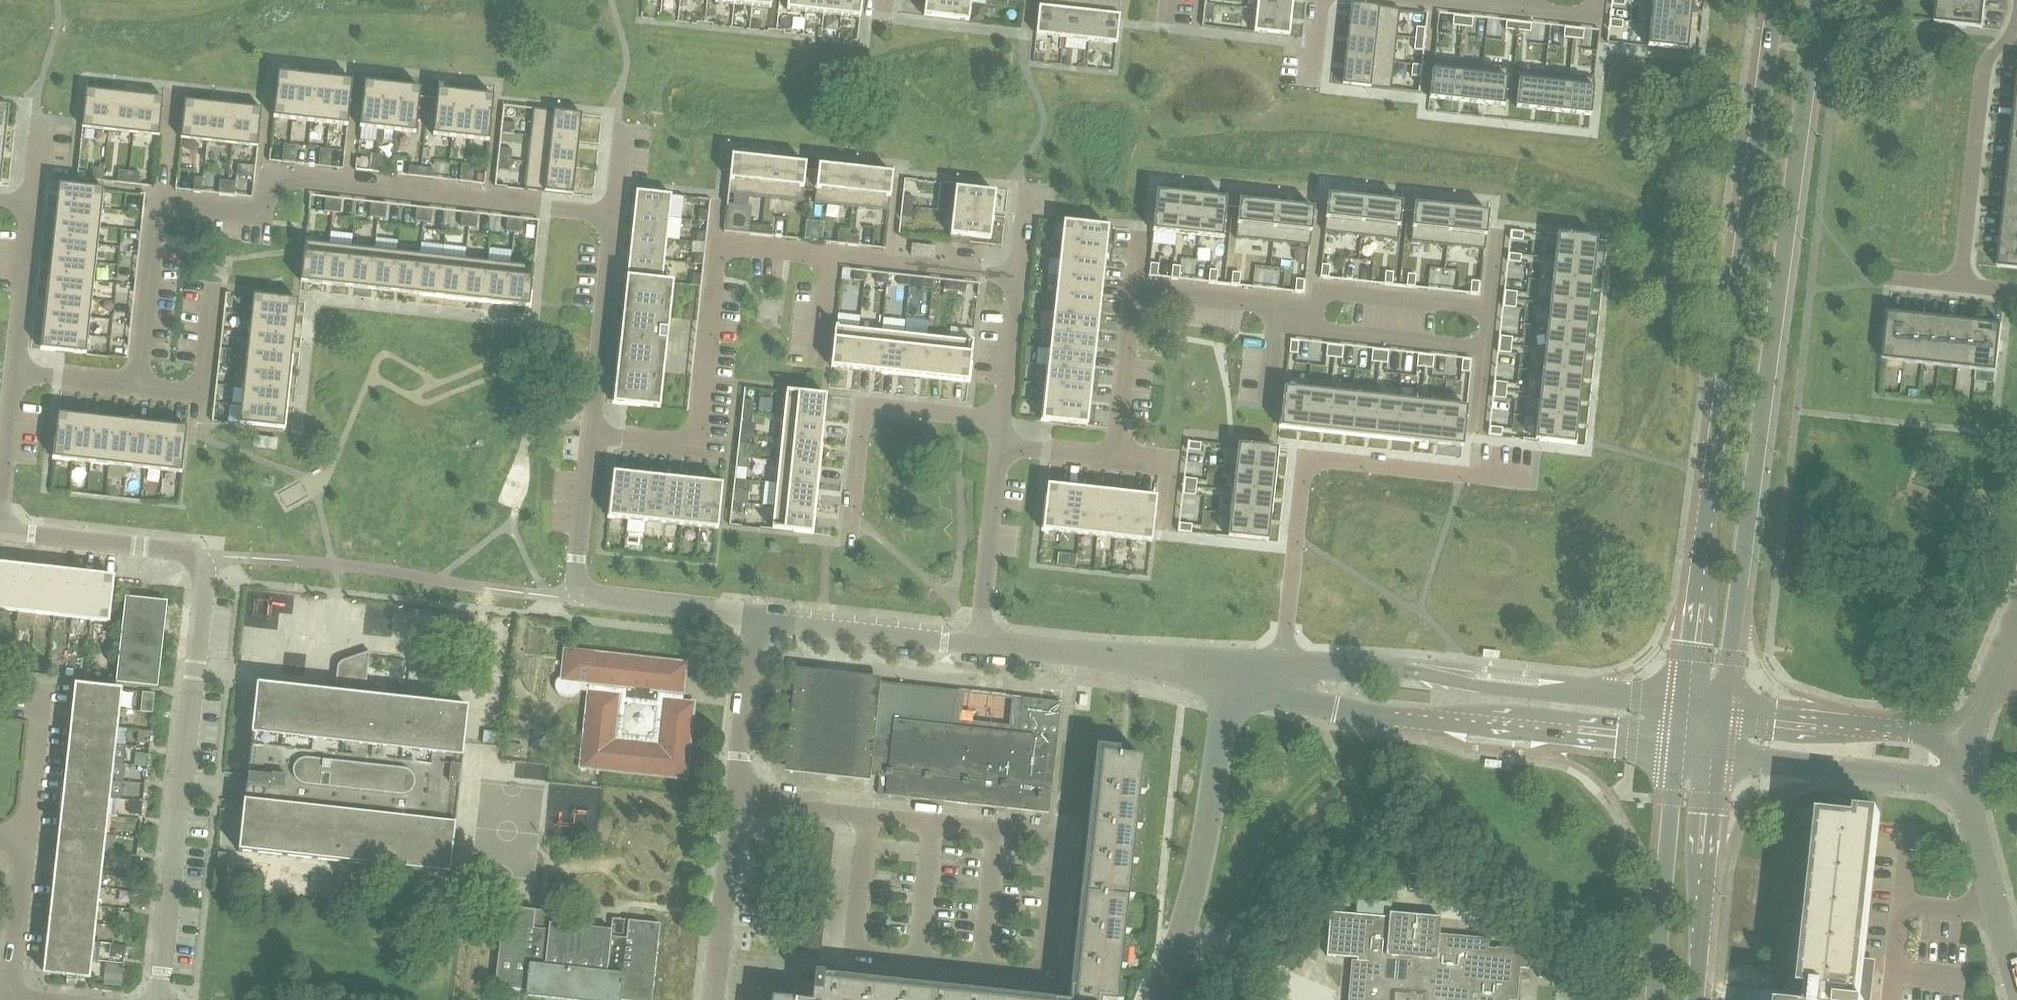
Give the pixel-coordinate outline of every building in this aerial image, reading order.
[(752,7),(771,9),(772,0),(753,0),(752,7)] [(807,0),(788,0),(787,10),(806,12),(807,0)] [(824,14),(825,0),(807,0),(806,12),(824,14)] [(842,16),(843,0),(825,0),(824,14),(842,16)] [(842,16),(861,18),(862,0),(843,0),(842,16)] [(924,17),(925,17),(969,22),(971,3),(945,0),(926,0),(924,17)] [(1007,7),(1020,8),(1021,0),(1008,0),(1007,7)] [(1068,0),(1040,0),(1036,34),(1036,35),(1063,38),(1064,37),(1068,0)] [(1090,40),(1094,0),(1068,0),(1064,37),(1063,38),(1090,41),(1090,40)] [(1090,40),(1090,41),(1117,44),(1117,43),(1122,0),(1094,0),(1090,40)] [(1291,14),(1292,14),(1293,0),(1258,0),(1257,10),(1291,14)] [(1653,1),(1650,24),(1688,28),(1689,28),(1692,5),(1691,5),(1653,1)] [(1986,8),(1941,3),(1938,3),(1936,23),(1983,28),(1986,8)] [(1205,16),(1213,17),(1214,5),(1206,4),(1205,16)] [(1352,4),(1351,4),(1348,31),(1349,31),(1397,37),(1400,9),(1352,4)] [(1254,32),(1288,36),(1289,36),(1292,14),(1291,14),(1257,10),(1254,32)] [(1453,26),(1462,27),(1464,17),(1454,16),(1453,26)] [(1473,18),(1464,17),(1462,27),(1472,28),(1473,18)] [(1610,27),(1622,29),(1623,21),(1611,19),(1610,27)] [(1506,29),(1518,31),(1519,23),(1506,22),(1506,29)] [(1519,23),(1518,31),(1531,32),(1532,24),(1519,23)] [(1688,28),(1650,24),(1648,47),(1685,51),(1687,51),(1689,28),(1688,28)] [(1417,27),(1416,39),(1424,39),(1425,28),(1417,27)] [(1573,39),(1574,29),(1565,28),(1564,38),(1573,39)] [(1574,29),(1573,39),(1583,40),(1584,30),(1574,29)] [(1345,57),(1346,58),(1394,63),(1397,37),(1349,31),(1348,31),(1345,57)] [(1423,51),(1424,39),(1416,39),(1414,50),(1423,51)] [(1391,90),(1394,63),(1346,58),(1345,57),(1342,85),(1343,85),(1391,90)] [(1455,101),(1459,64),(1433,61),(1429,98),(1429,99),(1454,102),(1455,101)] [(1455,101),(1454,102),(1479,105),(1479,103),(1483,67),(1459,64),(1455,101)] [(1412,76),(1420,77),(1421,65),(1413,65),(1412,76)] [(1483,67),(1479,103),(1479,105),(1504,107),(1504,106),(1508,69),(1483,67)] [(1541,110),(1545,73),(1520,71),(1516,107),(1516,109),(1541,111),(1541,110)] [(1565,113),(1569,76),(1545,73),(1541,110),(1541,111),(1565,114),(1565,113)] [(274,119),(293,121),(298,77),(298,76),(279,74),(279,75),(274,119)] [(293,121),(311,123),(316,79),(316,78),(298,76),(298,77),(293,121)] [(1590,117),(1591,116),(1595,79),(1569,76),(1565,113),(1565,114),(1590,117)] [(316,78),(316,79),(311,123),(329,124),(334,81),(334,80),(316,78)] [(348,127),(353,83),(353,82),(334,80),(334,81),(329,124),(348,127)] [(360,128),(380,130),(384,86),(384,85),(365,83),(365,84),(360,128)] [(384,85),(384,86),(380,130),(398,132),(402,88),(403,87),(384,85)] [(417,134),(422,90),(422,89),(403,87),(402,88),(398,132),(417,134)] [(87,90),(87,91),(83,128),(109,131),(113,94),(113,93),(87,90)] [(433,136),(453,138),(457,94),(457,93),(438,91),(438,92),(433,136)] [(113,94),(109,131),(134,134),(138,97),(138,96),(113,93),(113,94)] [(457,93),(457,94),(453,138),(471,140),(475,96),(476,95),(457,93)] [(490,142),(495,98),(495,97),(476,95),(475,96),(471,140),(490,142)] [(164,98),(138,96),(138,97),(134,134),(160,137),(164,100),(164,98)] [(207,142),(211,105),(212,104),(185,101),(185,102),(181,139),(207,142)] [(9,105),(0,104),(0,132),(6,132),(7,132),(10,105),(9,105)] [(207,142),(232,144),(236,107),(237,106),(212,104),(211,105),(207,142)] [(237,106),(236,107),(232,144),(259,147),(263,110),(263,109),(237,106)] [(534,109),(531,136),(578,141),(580,141),(583,114),(581,114),(534,109)] [(504,133),(515,134),(516,124),(505,122),(504,133)] [(531,136),(528,162),(576,167),(577,168),(580,141),(578,141),(531,136)] [(501,159),(512,161),(513,150),(502,148),(501,159)] [(2010,156),(2008,174),(2016,175),(2016,157),(2010,156)] [(728,194),(765,198),(769,162),(769,160),(732,157),(732,158),(728,194)] [(510,172),(512,161),(501,159),(500,170),(510,172)] [(769,160),(769,162),(765,198),(803,202),(806,166),(807,164),(769,160)] [(577,168),(576,167),(528,162),(525,190),(573,195),(574,195),(577,168)] [(421,175),(422,167),(410,166),(409,174),(421,175)] [(819,166),(819,167),(815,203),(852,207),(856,171),(856,170),(819,166)] [(434,169),(422,167),(421,175),(433,177),(434,169)] [(104,180),(105,169),(94,168),(93,179),(104,180)] [(129,183),(130,172),(119,170),(118,181),(129,183)] [(856,171),(852,207),(889,211),(893,175),(893,174),(856,170),(856,171)] [(130,172),(129,183),(140,184),(141,173),(130,172)] [(2016,194),(2016,175),(2008,174),(2006,193),(2016,194)] [(202,192),(203,179),(195,178),(194,191),(202,192)] [(219,194),(227,194),(228,181),(220,181),(219,194)] [(236,182),(228,181),(227,194),(235,195),(236,182)] [(996,193),(995,193),(975,191),(976,186),(956,184),(956,185),(953,212),(992,216),(993,216),(996,193)] [(60,185),(58,204),(59,204),(103,209),(105,190),(61,185),(60,185)] [(637,191),(634,214),(636,214),(670,218),(672,195),(638,192),(637,191)] [(1157,193),(1153,232),(1176,235),(1181,196),(1181,195),(1157,192),(1157,193)] [(2006,193),(2004,211),(2016,212),(2016,194),(2006,193)] [(1176,235),(1199,237),(1203,198),(1203,197),(1181,195),(1181,196),(1176,235)] [(1324,233),(1361,237),(1365,200),(1365,199),(1328,195),(1328,196),(1324,233)] [(904,207),(913,208),(914,197),(905,196),(904,207)] [(1203,197),(1203,198),(1199,237),(1223,240),(1226,207),(1227,201),(1227,200),(1203,197)] [(333,212),(334,199),(326,199),(325,212),(333,212)] [(342,200),(334,199),(333,212),(341,213),(342,200)] [(1361,237),(1398,241),(1401,210),(1402,204),(1402,203),(1365,199),(1365,200),(1361,237)] [(1240,202),(1239,208),(1236,238),(1273,242),(1277,206),(1277,205),(1240,201),(1240,202)] [(103,209),(59,204),(58,204),(56,222),(57,223),(101,227),(103,209)] [(378,217),(380,204),(372,204),(370,216),(378,217)] [(388,205),(380,204),(378,217),(386,218),(388,205)] [(1310,246),(1314,210),(1314,209),(1277,205),(1277,206),(1273,242),(1310,246)] [(1448,246),(1452,210),(1452,209),(1415,205),(1415,206),(1414,212),(1411,242),(1448,246)] [(913,208),(904,207),(903,217),(912,218),(913,208)] [(424,222),(425,209),(417,208),(416,221),(424,222)] [(433,210),(425,209),(424,222),(432,223),(433,210)] [(1452,210),(1448,246),(1485,250),(1489,214),(1489,213),(1452,209),(1452,210)] [(699,221),(707,222),(709,211),(700,210),(699,221)] [(2004,211),(2003,229),(2005,229),(2016,230),(2016,212),(2004,211)] [(970,238),(989,240),(991,240),(993,216),(992,216),(953,212),(950,240),(970,242),(970,238)] [(469,227),(470,214),(462,213),(461,226),(469,227)] [(478,215),(470,214),(469,227),(477,228),(478,215)] [(670,218),(636,214),(634,214),(632,235),(633,235),(667,239),(670,218)] [(506,231),(514,232),(516,219),(508,218),(506,231)] [(524,220),(516,219),(514,232),(522,233),(524,220)] [(825,223),(807,221),(805,239),(823,241),(825,223)] [(101,227),(57,223),(56,222),(54,241),(55,241),(99,245),(101,227)] [(1109,227),(1108,227),(1064,222),(1062,241),(1106,246),(1107,246),(1109,227)] [(761,235),(762,226),(751,225),(751,233),(761,235)] [(773,227),(762,226),(761,235),(772,236),(773,227)] [(2005,229),(2003,229),(2001,247),(2016,249),(2016,230),(2005,229)] [(1524,232),(1512,231),(1511,239),(1523,240),(1524,232)] [(696,242),(705,243),(706,233),(698,232),(696,242)] [(848,244),(849,235),(838,234),(837,243),(848,244)] [(630,257),(631,257),(665,261),(667,239),(633,235),(632,235),(630,257)] [(860,236),(849,235),(848,244),(859,245),(860,236)] [(1595,263),(1597,239),(1596,239),(1557,235),(1555,259),(1593,263),(1595,263)] [(54,241),(52,259),(53,259),(97,263),(99,245),(55,241),(54,241)] [(1060,259),(1104,264),(1105,264),(1107,246),(1106,246),(1062,241),(1060,259)] [(325,285),(325,284),(329,245),(306,243),(301,282),(301,283),(325,285)] [(934,258),(936,247),(913,244),(911,255),(934,258)] [(352,248),(329,245),(325,284),(325,285),(348,288),(348,287),(352,248)] [(2001,247),(1998,267),(2016,269),(2016,249),(2001,247)] [(375,250),(352,248),(348,287),(348,288),(370,290),(370,289),(375,250)] [(370,289),(370,290),(393,293),(393,292),(397,253),(375,250),(370,289)] [(420,255),(397,253),(393,292),(393,293),(416,295),(416,294),(420,255)] [(694,264),(703,265),(704,254),(695,253),(694,264)] [(1521,263),(1521,255),(1510,254),(1509,261),(1521,263)] [(438,298),(438,296),(443,257),(420,255),(416,294),(416,295),(438,298)] [(465,260),(443,257),(438,296),(438,298),(461,300),(461,299),(465,260)] [(627,278),(629,278),(663,282),(663,281),(665,261),(631,257),(630,257),(627,278)] [(50,277),(51,277),(95,282),(97,263),(53,259),(52,259),(50,277)] [(1103,282),(1105,265),(1105,264),(1104,264),(1060,259),(1058,277),(1102,282),(1103,282)] [(1593,263),(1555,259),(1552,281),(1591,286),(1592,286),(1595,263),(1593,263)] [(484,301),(488,262),(465,260),(461,299),(461,300),(484,303),(484,301)] [(484,303),(506,305),(507,304),(511,265),(488,262),(484,301),(484,303)] [(1159,264),(1151,263),(1150,275),(1158,276),(1159,264)] [(511,265),(507,304),(506,305),(530,308),(530,306),(534,267),(511,265)] [(1329,277),(1330,265),(1322,265),(1321,277),(1329,277)] [(1181,267),(1173,266),(1172,278),(1180,278),(1181,267)] [(1218,271),(1210,270),(1209,282),(1217,282),(1218,271)] [(1394,272),(1386,271),(1385,283),(1393,284),(1394,272)] [(864,281),(865,273),(855,272),(854,280),(864,281)] [(1233,272),(1232,284),(1240,285),(1241,273),(1233,272)] [(692,285),(700,286),(701,275),(693,274),(692,285)] [(888,275),(877,274),(876,282),(887,283),(888,275)] [(1408,274),(1407,286),(1415,287),(1416,275),(1408,274)] [(900,276),(899,285),(910,286),(911,277),(900,276)] [(49,295),(93,300),(95,282),(51,277),(50,277),(48,295),(49,295)] [(1102,282),(1058,277),(1056,295),(1100,300),(1101,300),(1103,282),(1102,282)] [(618,404),(623,405),(660,409),(674,282),(663,281),(663,282),(629,278),(627,278),(614,404),(615,404),(618,404)] [(932,289),(933,280),(923,279),(922,287),(932,289)] [(1297,279),(1295,291),(1303,292),(1304,280),(1297,279)] [(955,291),(956,282),(945,281),(944,290),(955,291)] [(1480,282),(1472,281),(1470,293),(1478,294),(1480,282)] [(1591,286),(1552,281),(1550,304),(1588,308),(1590,308),(1592,286),(1591,286)] [(967,284),(956,282),(955,291),(966,292),(967,284)] [(1506,291),(1505,299),(1517,300),(1517,292),(1506,291)] [(46,313),(47,313),(91,318),(93,300),(49,295),(48,295),(46,313)] [(1098,318),(1099,318),(1101,300),(1100,300),(1056,295),(1054,313),(1098,318)] [(254,296),(252,315),(296,320),(297,320),(299,301),(298,301),(254,296)] [(1516,308),(1517,300),(1505,299),(1504,307),(1516,308)] [(1550,304),(1547,327),(1586,331),(1587,331),(1590,308),(1588,308),(1550,304)] [(46,313),(44,331),(45,331),(89,336),(91,318),(47,313),(46,313)] [(1096,335),(1097,336),(1099,318),(1098,318),(1054,313),(1052,331),(1096,335)] [(1889,313),(1884,360),(1904,362),(1910,315),(1889,313)] [(297,320),(296,320),(252,315),(250,333),(294,338),(295,338),(297,320)] [(1928,317),(1910,315),(1904,362),(1922,364),(1928,317)] [(1928,317),(1922,364),(1941,366),(1941,363),(1946,319),(1928,317)] [(1946,319),(1941,363),(1941,366),(1959,368),(1964,321),(1946,319)] [(1964,321),(1959,368),(1977,370),(1982,323),(1964,321)] [(2002,325),(1982,323),(1977,370),(1997,372),(2002,325)] [(855,369),(859,330),(835,327),(831,367),(831,368),(855,370),(855,369)] [(1587,331),(1586,331),(1547,327),(1545,349),(1584,353),(1585,354),(1587,331)] [(855,370),(877,373),(877,371),(882,332),(859,330),(855,369),(855,370)] [(89,336),(45,331),(44,331),(42,350),(43,350),(87,355),(89,336)] [(1050,349),(1094,353),(1095,353),(1097,336),(1096,335),(1052,331),(1050,349)] [(900,374),(904,335),(882,332),(877,371),(877,373),(900,375),(900,374)] [(292,356),(293,356),(295,338),(294,338),(250,333),(248,351),(292,356)] [(900,375),(923,378),(923,376),(927,337),(904,335),(900,374),(900,375)] [(1501,336),(1500,344),(1512,346),(1513,338),(1501,336)] [(923,376),(923,378),(945,380),(946,379),(950,340),(927,337),(923,376)] [(946,379),(945,380),(969,383),(969,381),(973,342),(950,340),(946,379)] [(1291,341),(1290,353),(1298,354),(1299,342),(1291,341)] [(1511,353),(1512,346),(1500,344),(1499,352),(1511,353)] [(1334,358),(1336,346),(1328,345),(1326,357),(1334,358)] [(1032,346),(1024,346),(1022,363),(1030,364),(1032,346)] [(1336,346),(1334,358),(1342,359),(1343,347),(1336,346)] [(1093,371),(1095,353),(1094,353),(1050,349),(1048,366),(1092,371),(1093,371)] [(1584,353),(1545,349),(1542,372),(1581,376),(1582,376),(1585,354),(1584,353)] [(1379,363),(1381,351),(1373,350),(1372,362),(1379,363)] [(246,370),(290,374),(291,374),(293,356),(292,356),(248,351),(246,370)] [(1379,363),(1387,363),(1389,352),(1381,351),(1379,363)] [(1417,367),(1425,368),(1426,356),(1418,355),(1417,367)] [(1434,356),(1426,356),(1425,368),(1433,368),(1434,356)] [(1462,371),(1469,372),(1471,360),(1463,360),(1462,371)] [(1092,371),(1048,366),(1046,384),(1090,389),(1091,389),(1093,371),(1092,371)] [(289,393),(291,374),(290,374),(246,370),(244,388),(288,392),(289,393)] [(1542,372),(1540,395),(1579,399),(1580,399),(1582,376),(1581,376),(1542,372)] [(1496,382),(1495,390),(1507,391),(1508,383),(1496,382)] [(1090,406),(1091,390),(1091,389),(1090,389),(1046,384),(1044,402),(1088,407),(1090,407),(1090,406)] [(1284,387),(1280,427),(1303,429),(1304,428),(1308,389),(1294,388),(1284,387)] [(289,393),(288,392),(244,388),(242,406),(286,411),(287,411),(289,393)] [(1330,392),(1308,389),(1304,428),(1303,429),(1326,432),(1326,431),(1330,392)] [(1909,389),(1909,398),(1919,398),(1920,390),(1909,389)] [(1506,399),(1507,391),(1495,390),(1494,397),(1506,399)] [(827,396),(826,396),(787,392),(784,415),(823,419),(824,420),(827,396)] [(1326,432),(1349,434),(1349,433),(1353,394),(1330,392),(1326,431),(1326,432)] [(1376,397),(1353,394),(1349,433),(1349,434),(1371,437),(1372,436),(1376,397)] [(1580,399),(1579,399),(1540,395),(1537,417),(1576,421),(1577,422),(1580,399)] [(1371,437),(1394,439),(1394,438),(1398,399),(1376,397),(1372,436),(1371,437)] [(1394,438),(1394,439),(1417,442),(1417,441),(1421,402),(1398,399),(1394,438)] [(746,401),(745,411),(753,412),(754,401),(746,401)] [(1088,407),(1044,402),(1042,421),(1086,426),(1088,426),(1090,407),(1088,407)] [(1417,441),(1417,442),(1439,444),(1440,443),(1444,404),(1421,402),(1417,441)] [(1440,443),(1439,444),(1463,447),(1467,407),(1444,404),(1440,443)] [(240,425),(284,430),(285,430),(287,411),(286,411),(242,406),(240,425)] [(752,423),(753,412),(745,411),(743,422),(752,423)] [(73,460),(78,417),(59,414),(54,458),(54,459),(73,462),(73,460)] [(824,420),(823,419),(784,415),(782,438),(821,442),(822,442),(824,420)] [(73,460),(73,462),(91,464),(91,462),(96,419),(78,417),(73,460)] [(1576,421),(1537,417),(1535,441),(1574,445),(1575,445),(1577,422),(1576,421)] [(91,462),(91,464),(109,466),(109,464),(114,421),(96,419),(91,462)] [(132,423),(114,421),(109,464),(109,466),(127,468),(128,466),(132,423)] [(146,470),(146,468),(151,425),(132,423),(128,466),(127,468),(146,470)] [(169,427),(151,425),(146,468),(146,470),(164,472),(164,470),(169,427)] [(188,429),(169,427),(164,470),(164,472),(183,474),(183,472),(188,429)] [(1490,435),(1502,436),(1503,428),(1491,427),(1490,435)] [(741,445),(750,445),(751,435),(742,434),(741,445)] [(278,438),(255,436),(254,447),(277,449),(278,438)] [(822,442),(821,442),(782,438),(780,461),(818,465),(820,465),(822,442)] [(1189,442),(1189,450),(1200,451),(1201,443),(1189,442)] [(1278,449),(1238,445),(1235,469),(1274,473),(1275,473),(1278,449)] [(738,467),(747,468),(748,457),(740,456),(738,467)] [(818,465),(780,461),(777,483),(816,487),(817,488),(820,465),(818,465)] [(1235,469),(1233,491),(1272,495),(1273,496),(1275,473),(1274,473),(1235,469)] [(633,476),(633,475),(614,473),(614,474),(609,518),(628,520),(633,476)] [(633,475),(633,476),(628,520),(646,522),(650,478),(651,477),(633,475)] [(664,524),(668,480),(668,479),(651,477),(650,478),(646,522),(664,524)] [(1184,486),(1196,488),(1197,480),(1185,478),(1184,486)] [(681,526),(686,482),(686,480),(668,479),(668,480),(664,524),(681,526)] [(736,490),(745,491),(746,480),(737,479),(736,490)] [(699,528),(704,484),(704,482),(686,480),(686,482),(681,526),(699,528)] [(718,530),(723,486),(723,484),(704,482),(704,484),(699,528),(718,530)] [(775,506),(814,510),(815,510),(817,488),(816,487),(777,483),(775,506)] [(1061,533),(1066,489),(1066,487),(1048,485),(1048,487),(1043,531),(1061,533)] [(1196,488),(1184,486),(1183,494),(1195,496),(1196,488)] [(1084,491),(1084,489),(1066,487),(1066,489),(1061,533),(1079,535),(1084,491)] [(1084,489),(1084,491),(1079,535),(1097,537),(1102,493),(1102,491),(1084,489)] [(1120,495),(1120,493),(1102,491),(1102,493),(1097,537),(1115,539),(1120,495)] [(1269,518),(1270,518),(1273,496),(1272,495),(1233,491),(1230,514),(1269,518)] [(1120,493),(1120,495),(1115,539),(1133,541),(1138,497),(1138,495),(1120,493)] [(1152,543),(1157,499),(1157,497),(1138,495),(1138,497),(1133,541),(1152,543)] [(733,513),(742,513),(743,503),(735,502),(733,513)] [(812,534),(815,510),(814,510),(775,506),(772,530),(811,534),(812,534)] [(1230,514),(1228,538),(1268,542),(1270,518),(1269,518),(1230,514)] [(1180,523),(1179,531),(1191,533),(1192,525),(1180,523)] [(1058,553),(1057,565),(1069,566),(1071,554),(1058,553)] [(0,607),(18,609),(23,569),(5,567),(0,607)] [(42,571),(23,569),(18,609),(37,611),(42,571)] [(42,571),(37,611),(55,613),(60,573),(42,571)] [(78,575),(60,573),(55,613),(73,615),(78,575)] [(96,577),(78,575),(73,615),(91,617),(96,577)] [(96,577),(91,617),(110,619),(114,579),(96,577)] [(126,597),(125,605),(117,682),(158,687),(160,668),(162,656),(168,601),(126,597)] [(683,701),(687,663),(565,650),(562,680),(560,679),(559,679),(558,680),(557,682),(557,684),(557,685),(557,687),(557,689),(558,691),(559,692),(560,694),(561,694),(564,696),(567,696),(569,697),(573,696),(575,696),(578,695),(580,694),(581,692),(581,690),(589,691),(581,767),(687,778),(695,702),(683,701)] [(366,696),(370,652),(344,661),(342,662),(340,663),(339,665),(338,667),(338,669),(335,692),(258,684),(252,735),(245,801),(239,852),(451,875),(456,824),(463,758),(463,759),(469,707),(366,696)] [(18,661),(16,671),(31,673),(32,662),(30,662),(18,661)] [(801,674),(791,766),(816,769),(816,774),(865,779),(865,774),(888,777),(886,795),(944,801),(952,726),(953,726),(956,691),(801,674)] [(77,704),(117,708),(119,689),(79,685),(77,704)] [(152,712),(154,693),(142,692),(140,711),(152,712)] [(1039,700),(1022,699),(1020,719),(1059,723),(1061,702),(1039,700)] [(115,726),(117,708),(77,704),(75,722),(115,726)] [(115,726),(75,722),(73,740),(113,744),(115,726)] [(944,801),(983,805),(991,730),(989,729),(989,730),(972,728),(970,727),(970,728),(953,726),(952,726),(944,801)] [(140,730),(139,742),(149,743),(150,731),(140,730)] [(1008,732),(991,730),(983,805),(1001,807),(1009,732),(1008,732)] [(484,731),(483,743),(499,745),(501,733),(484,731)] [(1020,810),(1022,796),(1028,734),(1027,734),(1011,732),(1010,732),(1009,732),(1001,807),(1020,810)] [(1029,734),(1028,734),(1022,796),(1051,799),(1057,737),(1029,734)] [(111,762),(113,744),(73,740),(71,758),(111,762)] [(1069,993),(1069,999),(1118,999),(1144,758),(1114,754),(1114,749),(1096,747),(1069,993)] [(146,766),(148,754),(136,752),(134,765),(146,766)] [(109,779),(111,762),(71,758),(69,775),(109,779)] [(67,793),(107,798),(109,779),(69,775),(67,793)] [(105,816),(107,798),(67,793),(65,811),(105,816)] [(1051,799),(1022,796),(1020,810),(1049,813),(1051,799)] [(131,801),(129,814),(141,815),(142,802),(131,801)] [(103,834),(105,816),(65,811),(63,829),(103,834)] [(1862,993),(1865,992),(1867,990),(1869,989),(1870,986),(1871,984),(1872,981),(1872,979),(1871,976),(1870,974),(1869,972),(1867,970),(1865,968),(1866,960),(1859,959),(1874,820),(1825,814),(1813,923),(1793,921),(1786,987),(1805,989),(1804,999),(1862,999),(1862,993)] [(103,834),(63,829),(61,847),(101,851),(103,834)] [(813,830),(812,841),(834,844),(836,833),(813,830)] [(833,855),(834,844),(812,841),(811,852),(833,855)] [(99,869),(101,851),(61,847),(59,865),(99,869)] [(810,863),(832,866),(833,855),(811,852),(810,863)] [(831,876),(832,866),(810,863),(808,874),(831,876)] [(97,887),(99,869),(59,865),(57,883),(97,887)] [(126,872),(125,881),(134,882),(135,873),(126,872)] [(830,887),(831,876),(808,874),(807,885),(830,887)] [(1425,884),(1426,875),(1413,874),(1412,883),(1425,884)] [(1443,877),(1430,876),(1429,888),(1442,889),(1443,877)] [(97,887),(57,883),(55,901),(95,905),(97,887)] [(828,898),(830,887),(807,885),(806,896),(828,898)] [(806,896),(805,907),(827,909),(828,898),(806,896)] [(93,923),(95,905),(55,901),(53,919),(93,923)] [(826,920),(827,909),(805,907),(804,917),(826,920)] [(1352,960),(1348,999),(1518,999),(1519,984),(1512,983),(1513,967),(1529,969),(1531,951),(1496,948),(1495,953),(1488,953),(1489,939),(1439,934),(1441,918),(1389,913),(1389,917),(1331,912),(1327,956),(1358,958),(1357,961),(1352,960)] [(804,917),(802,928),(825,931),(826,920),(804,917)] [(92,941),(93,923),(53,919),(52,937),(92,941)] [(824,942),(825,931),(802,928),(801,939),(824,942)] [(92,941),(52,937),(50,954),(90,959),(92,941)] [(116,945),(114,958),(126,960),(127,947),(116,945)] [(87,978),(90,959),(50,954),(48,973),(87,978)] [(124,982),(125,966),(106,964),(104,980),(124,982)] [(1556,967),(1540,966),(1539,978),(1555,980),(1556,967)] [(816,973),(815,984),(793,981),(793,984),(798,984),(796,999),(1065,999),(816,973)]
